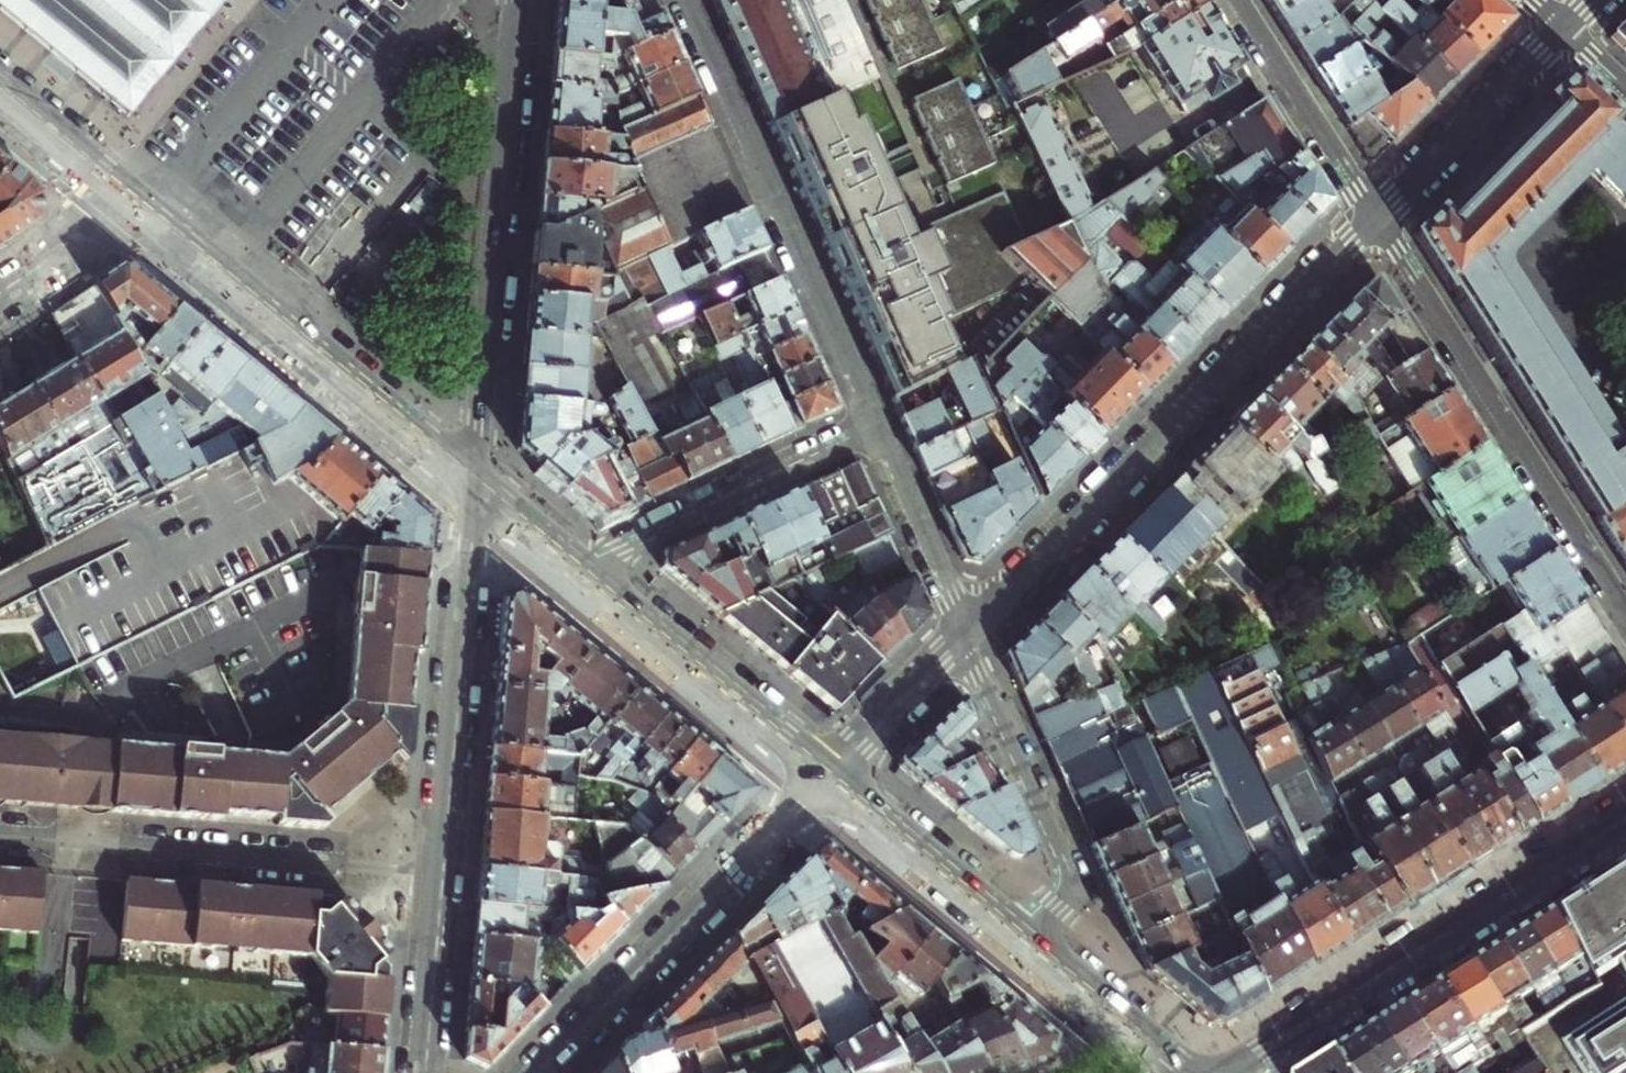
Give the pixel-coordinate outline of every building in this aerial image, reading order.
[(76,74),(101,95),(128,117),(170,66),(205,24),(212,15),(225,0),(0,0),(0,11),(76,74)] [(558,0),(552,58),(609,62),(638,48),(625,18),(599,16),(600,0),(558,0)] [(653,0),(617,0),(625,18),(638,48),(668,33),(653,0)] [(715,7),(768,126),(843,92),(878,77),(843,0),(712,0),(715,7)] [(870,14),(873,13),(875,17),(872,18),(882,42),(885,41),(887,45),(884,46),(895,70),(944,47),(923,0),(864,0),(870,14)] [(961,18),(974,10),(988,1),(988,0),(952,0),(961,18)] [(1053,44),(1085,24),(1122,0),(1087,0),(1043,28),(1053,44)] [(1106,49),(1182,0),(1122,0),(1085,24),(1097,43),(1100,48),(1103,49),(1106,49)] [(1142,48),(1207,6),(1203,0),(1182,0),(1106,49),(1111,61),(1142,48)] [(1268,3),(1276,15),(1300,0),(1267,0),(1268,3)] [(1276,15),(1284,28),(1294,43),(1331,19),(1319,0),(1300,0),(1276,15)] [(1373,0),(1354,0),(1331,19),(1294,43),(1304,59),(1312,71),(1349,47),(1338,30),(1344,26),(1352,25),(1375,2),(1373,0)] [(1410,36),(1455,79),(1467,66),(1478,55),(1439,18),(1431,10),(1430,9),(1418,21),(1396,0),(1390,0),(1387,4),(1383,0),(1380,0),(1377,4),(1380,7),(1410,36)] [(1430,9),(1431,10),(1437,4),(1433,0),(1421,0),(1430,9)] [(1478,55),(1497,36),(1513,19),(1493,0),(1455,0),(1456,1),(1439,18),(1478,55)] [(1364,37),(1378,50),(1388,60),(1412,83),(1432,103),(1445,89),(1455,79),(1410,36),(1393,53),(1388,48),(1390,46),(1388,39),(1367,20),(1380,7),(1377,4),(1375,2),(1352,25),(1360,33),(1364,37)] [(1209,103),(1251,76),(1246,68),(1207,6),(1142,48),(1183,114),(1188,113),(1208,101),(1209,103)] [(1611,36),(1625,51),(1625,21),(1611,36)] [(1097,43),(1085,24),(1053,44),(993,82),(1006,108),(1055,86),(1043,60),(1048,57),(1052,64),(1053,66),(1056,67),(1060,67),(1097,43)] [(609,62),(613,93),(614,98),(640,87),(683,67),(676,52),(668,33),(638,48),(609,62)] [(1356,36),(1359,41),(1364,37),(1360,33),(1356,36)] [(1356,43),(1349,47),(1312,71),(1322,88),(1330,100),(1369,73),(1383,64),(1388,60),(1378,50),(1361,61),(1354,50),(1359,47),(1356,43)] [(613,93),(609,62),(552,58),(551,71),(550,88),(613,93)] [(1376,85),(1369,73),(1330,100),(1339,114),(1347,126),(1412,83),(1388,60),(1383,64),(1391,76),(1376,85)] [(683,67),(640,87),(646,101),(616,115),(618,125),(621,133),(697,99),(691,86),(683,67)] [(1573,75),(1495,156),(1416,235),(1591,511),(1597,521),(1625,503),(1625,445),(1619,453),(1500,267),(1499,263),(1498,260),(1498,258),(1499,254),(1500,251),(1502,248),(1585,164),(1625,203),(1625,126),(1573,75)] [(957,77),(911,98),(913,104),(911,105),(921,129),(924,128),(926,132),(923,133),(934,156),(936,156),(938,160),(936,161),(950,192),(961,187),(958,179),(995,163),(957,77)] [(1432,103),(1412,83),(1347,126),(1372,166),(1406,130),(1432,103)] [(613,93),(550,88),(548,108),(546,134),(625,141),(621,133),(618,125),(616,115),(616,114),(598,112),(598,105),(615,106),(614,98),(613,93)] [(863,136),(843,92),(768,126),(781,157),(809,219),(813,227),(896,189),(891,179),(883,182),(873,159),(881,156),(871,134),(863,136)] [(621,133),(625,141),(628,150),(634,163),(710,128),(705,116),(697,99),(621,133)] [(1249,187),(1266,177),(1301,156),(1293,142),(1272,110),(1266,100),(1185,150),(1230,194),(1234,197),(1249,187)] [(1043,104),(1017,116),(1067,219),(1069,223),(1090,210),(1085,199),(1088,198),(1043,104)] [(634,164),(639,175),(645,191),(670,249),(698,236),(748,214),(722,156),(710,128),(634,163),(634,164)] [(616,153),(628,150),(625,141),(546,134),(544,150),(543,167),(609,173),(621,174),(639,175),(634,164),(606,161),(606,152),(616,153)] [(1273,185),(1314,224),(1333,205),(1314,177),(1301,156),(1266,177),(1273,185)] [(0,176),(0,219),(1,219),(29,185),(18,176),(7,167),(0,176)] [(601,208),(645,191),(639,175),(621,174),(621,182),(625,182),(624,191),(608,190),(609,173),(543,167),(541,182),(540,199),(600,204),(601,208)] [(1107,200),(1127,219),(1166,180),(1155,170),(1107,200)] [(29,185),(1,219),(0,219),(0,251),(39,224),(40,210),(42,196),(36,191),(29,185)] [(1234,197),(1289,250),(1304,234),(1314,224),(1273,185),(1259,198),(1249,187),(1234,197)] [(902,203),(896,189),(813,227),(816,235),(835,276),(846,300),(938,259),(922,225),(911,199),(902,203)] [(938,259),(846,300),(868,350),(874,364),(890,400),(956,367),(936,322),(1026,277),(1046,302),(1087,260),(1069,223),(1067,219),(1025,239),(1003,189),(922,225),(938,259)] [(554,234),(537,233),(536,250),(534,271),(614,277),(614,274),(647,259),(667,250),(670,249),(645,191),(601,208),(554,234)] [(1187,201),(1215,228),(1264,275),(1277,262),(1289,250),(1234,197),(1230,194),(1215,209),(1208,202),(1203,202),(1201,204),(1192,196),(1187,201)] [(554,234),(601,208),(600,204),(540,199),(538,219),(537,233),(554,234)] [(1121,273),(1195,345),(1211,329),(1225,315),(1171,262),(1127,219),(1107,200),(1090,210),(1069,223),(1087,260),(1103,292),(1121,273)] [(647,259),(664,298),(765,252),(758,237),(748,214),(698,236),(709,261),(678,275),(667,250),(647,259)] [(1173,260),(1171,262),(1225,315),(1246,294),(1264,275),(1215,228),(1181,262),(1177,259),(1173,260)] [(664,298),(646,307),(661,334),(699,317),(778,281),(774,271),(765,252),(664,298)] [(664,298),(647,259),(614,274),(614,277),(612,296),(603,304),(531,298),(530,319),(528,336),(602,343),(593,325),(629,307),(642,300),(646,307),(664,298)] [(1003,404),(1022,385),(1037,369),(1106,437),(1128,414),(1147,395),(1104,350),(1089,365),(1076,353),(1062,367),(1055,359),(1047,360),(1031,345),(1065,310),(1080,325),(1106,299),(1103,292),(1087,260),(1046,302),(1017,332),(1025,339),(1006,359),(1014,367),(1006,374),(991,359),(985,364),(1003,404)] [(152,288),(124,265),(100,281),(94,285),(115,315),(115,323),(136,360),(178,309),(152,288)] [(614,277),(534,271),(533,284),(531,298),(603,304),(612,296),(614,277)] [(1121,273),(1103,292),(1106,299),(1110,307),(1112,309),(1124,296),(1134,306),(1122,319),(1172,369),(1184,357),(1195,345),(1121,273)] [(1414,335),(1377,277),(1341,314),(1315,341),(1306,350),(1356,399),(1360,402),(1377,383),(1384,379),(1426,352),(1414,335)] [(743,334),(792,313),(788,302),(778,281),(699,317),(712,347),(743,334)] [(52,314),(78,361),(102,405),(146,379),(136,360),(115,323),(115,315),(94,285),(73,299),(62,307),(52,314)] [(1080,325),(1104,350),(1147,395),(1160,381),(1172,369),(1122,319),(1112,309),(1110,307),(1106,299),(1080,325)] [(673,455),(687,483),(706,474),(731,462),(693,394),(656,414),(649,401),(672,389),(629,307),(593,325),(602,343),(615,367),(626,386),(652,436),(665,459),(673,455)] [(191,320),(178,309),(136,360),(146,379),(151,388),(200,328),(191,320)] [(754,359),(803,337),(800,329),(792,313),(743,334),(748,346),(754,359)] [(214,340),(200,328),(151,388),(156,397),(167,416),(224,347),(214,340)] [(615,367),(602,343),(528,336),(527,352),(525,370),(602,376),(615,367)] [(766,384),(814,362),(811,353),(803,337),(754,359),(766,384)] [(755,391),(736,399),(759,449),(774,442),(789,435),(777,409),(766,384),(754,359),(748,346),(741,349),(738,350),(736,352),(734,357),(746,384),(748,385),(751,386),(753,386),(755,391)] [(237,358),(224,347),(167,416),(177,434),(201,419),(246,366),(237,358)] [(1349,407),(1356,399),(1306,350),(1295,360),(1285,371),(1326,411),(1339,398),(1349,407)] [(1441,377),(1426,352),(1384,379),(1409,419),(1451,392),(1441,377)] [(956,367),(890,400),(904,431),(913,452),(967,426),(983,418),(1005,407),(1003,404),(985,364),(981,355),(956,367)] [(34,388),(71,449),(112,424),(102,405),(78,361),(63,370),(61,367),(53,372),(47,376),(49,379),(34,388)] [(777,409),(825,387),(821,377),(814,362),(766,384),(777,409)] [(263,380),(246,366),(201,419),(177,434),(167,416),(156,397),(112,424),(71,449),(19,481),(49,548),(259,442),(286,428),(300,411),(287,400),(263,380)] [(626,386),(615,367),(602,376),(525,370),(524,386),(522,402),(599,409),(626,386)] [(1022,385),(1046,426),(1082,461),(1094,449),(1106,437),(1037,369),(1022,385)] [(1298,441),(1326,411),(1285,371),(1270,386),(1256,401),(1298,441)] [(685,379),(693,394),(731,462),(746,455),(759,449),(736,399),(727,379),(711,386),(706,376),(694,381),(692,376),(685,379)] [(652,436),(626,386),(599,409),(522,402),(521,425),(518,451),(534,464),(538,467),(542,471),(559,453),(577,441),(595,433),(596,422),(600,421),(600,414),(609,408),(630,447),(652,436)] [(777,409),(789,435),(827,417),(837,412),(833,402),(825,387),(777,409)] [(19,481),(71,449),(34,388),(20,397),(18,395),(12,399),(5,403),(6,406),(0,410),(0,440),(19,481)] [(1461,408),(1451,392),(1409,419),(1386,433),(1379,438),(1413,492),(1485,446),(1461,408)] [(1229,428),(1278,476),(1286,484),(1302,467),(1312,484),(1325,497),(1340,489),(1324,461),(1314,442),(1303,446),(1298,441),(1256,401),(1244,413),(1229,428)] [(300,411),(286,428),(259,442),(49,548),(0,574),(0,619),(43,597),(275,482),(298,472),(315,464),(334,439),(318,426),(300,411)] [(980,454),(1014,531),(1027,517),(1037,507),(1016,460),(999,468),(996,463),(999,454),(983,418),(967,426),(980,454)] [(1314,442),(1324,461),(1379,438),(1386,433),(1377,418),(1368,421),(1345,430),(1314,442)] [(980,454),(967,426),(913,452),(921,469),(926,479),(980,454)] [(1046,426),(1024,448),(1047,497),(1064,480),(1082,461),(1046,426)] [(1167,491),(1214,538),(1231,520),(1218,508),(1222,504),(1236,518),(1278,476),(1229,428),(1201,456),(1167,491)] [(605,430),(595,433),(577,441),(559,453),(542,471),(553,480),(566,490),(583,471),(612,456),(619,452),(609,430),(605,430)] [(628,455),(631,462),(649,500),(659,495),(687,483),(673,455),(665,459),(652,436),(630,447),(625,450),(628,455)] [(298,472),(43,597),(79,667),(324,544),(348,514),(378,476),(357,458),(334,439),(315,464),(298,472)] [(1502,472),(1485,446),(1413,492),(1404,497),(1438,550),(1519,499),(1502,472)] [(1014,531),(980,454),(926,479),(963,562),(980,565),(1000,545),(1014,531)] [(618,468),(612,456),(583,471),(566,490),(575,498),(583,505),(594,493),(623,480),(618,468)] [(631,462),(618,468),(623,480),(594,493),(583,505),(593,513),(603,522),(649,500),(631,462)] [(799,490),(827,552),(832,562),(848,554),(891,534),(893,533),(877,498),(875,499),(861,468),(857,466),(853,465),(821,480),(799,490)] [(362,549),(427,557),(428,536),(430,519),(415,507),(389,485),(378,476),(348,514),(324,544),(362,549)] [(770,504),(794,558),(803,576),(813,571),(816,569),(811,559),(827,552),(799,490),(783,498),(770,504)] [(1122,537),(1165,580),(1184,598),(1215,565),(1248,597),(1250,595),(1263,608),(1274,596),(1214,538),(1167,491),(1143,516),(1122,537)] [(1538,528),(1519,499),(1438,550),(1472,604),(1503,584),(1553,552),(1538,528)] [(1597,521),(1614,547),(1625,565),(1625,503),(1597,521)] [(756,554),(773,589),(791,581),(783,563),(794,558),(770,504),(758,509),(740,518),(756,554)] [(684,589),(756,554),(740,518),(690,541),(663,554),(662,570),(669,576),(684,589)] [(891,534),(848,554),(863,576),(902,559),(891,534)] [(1088,571),(1132,614),(1158,639),(1165,633),(1160,629),(1159,623),(1141,605),(1165,580),(1122,537),(1103,556),(1088,571)] [(418,659),(427,557),(362,549),(359,552),(356,580),(353,618),(356,618),(348,706),(282,758),(217,753),(217,751),(179,748),(179,750),(115,745),(109,811),(122,812),(212,820),(219,820),(220,814),(275,819),(275,825),(283,826),(323,829),(329,824),(323,815),(348,795),(396,757),(403,766),(409,761),(413,714),(407,713),(409,697),(411,675),(412,658),(418,659)] [(1571,579),(1553,552),(1503,584),(1516,605),(1509,609),(1514,616),(1437,665),(1451,690),(1512,651),(1549,627),(1586,603),(1571,579)] [(752,599),(766,593),(773,589),(756,554),(684,589),(703,604),(717,616),(718,615),(752,599)] [(876,588),(873,591),(906,639),(918,626),(928,617),(905,566),(882,578),(889,590),(883,593),(881,590),(876,588)] [(906,639),(873,591),(852,613),(823,584),(813,571),(803,576),(792,581),(832,619),(880,666),(896,650),(906,639)] [(1059,601),(1094,636),(1108,665),(1112,665),(1123,653),(1118,648),(1122,644),(1113,634),(1132,614),(1088,571),(1074,586),(1059,601)] [(850,691),(879,665),(832,619),(806,645),(792,633),(801,623),(766,593),(752,599),(718,615),(717,616),(782,669),(806,688),(835,713),(853,694),(850,691)] [(503,625),(501,653),(538,657),(562,629),(521,594),(505,601),(503,625)] [(1069,659),(1072,664),(1088,696),(1103,691),(1092,661),(1080,650),(1094,636),(1059,601),(1046,614),(1035,626),(1069,659)] [(1549,627),(1563,648),(1600,624),(1586,603),(1549,627)] [(1411,618),(1420,632),(1440,620),(1431,606),(1411,618)] [(1600,624),(1563,648),(1625,746),(1625,665),(1600,624)] [(1033,718),(1065,706),(1044,682),(1051,675),(1056,680),(1072,664),(1069,659),(1035,626),(1005,656),(1024,697),(1033,718)] [(1549,627),(1512,651),(1599,785),(1620,772),(1625,768),(1625,746),(1563,648),(1549,627)] [(562,629),(538,657),(540,663),(545,674),(553,694),(590,651),(573,638),(562,629)] [(1526,832),(1536,826),(1486,746),(1467,716),(1451,690),(1437,665),(1420,637),(1405,646),(1413,659),(1449,728),(1457,743),(1516,838),(1526,832)] [(1396,915),(1405,909),(1362,839),(1345,849),(1348,852),(1344,855),(1350,864),(1338,871),(1317,838),(1331,829),(1321,808),(1338,800),(1329,782),(1306,739),(1304,734),(1288,742),(1255,675),(1270,669),(1284,696),(1293,691),(1270,647),(1210,671),(1281,816),(1303,861),(1316,885),(1350,945),(1361,937),(1396,915)] [(582,709),(613,671),(601,661),(590,651),(553,694),(561,714),(564,720),(566,728),(571,722),(582,709)] [(1426,723),(1435,737),(1449,728),(1413,659),(1398,668),(1393,659),(1395,657),(1392,651),(1373,659),(1417,729),(1426,723)] [(1512,651),(1451,690),(1467,716),(1518,685),(1531,706),(1529,715),(1534,723),(1532,731),(1519,739),(1563,808),(1583,796),(1599,785),(1512,651)] [(498,690),(553,694),(545,674),(532,673),(533,662),(540,663),(538,657),(501,653),(499,670),(498,690)] [(1389,746),(1417,729),(1373,659),(1363,663),(1381,693),(1363,704),(1389,746)] [(625,681),(613,671),(582,709),(594,719),(586,728),(582,725),(579,728),(571,722),(566,728),(562,756),(579,758),(636,690),(625,681)] [(1191,722),(1246,834),(1281,816),(1210,671),(1196,676),(1140,701),(1157,737),(1191,722)] [(1360,763),(1389,746),(1363,704),(1357,694),(1340,704),(1325,679),(1312,684),(1317,693),(1360,763)] [(1044,742),(1055,768),(1141,732),(1129,706),(1118,684),(1103,691),(1088,696),(1065,706),(1033,718),(1044,742)] [(561,714),(553,694),(498,690),(497,703),(495,720),(544,725),(546,707),(561,714)] [(579,758),(578,772),(577,778),(608,781),(664,714),(651,702),(636,690),(579,758)] [(1329,782),(1360,763),(1317,693),(1310,697),(1315,706),(1311,708),(1324,728),(1306,739),(1329,782)] [(926,737),(921,742),(954,770),(988,753),(964,700),(926,737)] [(608,781),(629,789),(680,727),(673,721),(664,714),(608,781)] [(492,749),(562,756),(566,728),(544,725),(495,720),(494,735),(492,749)] [(1301,976),(1312,969),(1277,900),(1253,914),(1244,894),(1237,897),(1233,887),(1258,876),(1262,884),(1268,882),(1258,861),(1246,834),(1191,722),(1157,737),(1239,916),(1228,922),(1232,931),(1239,945),(1265,999),(1282,988),(1301,976)] [(629,789),(649,796),(695,740),(689,734),(680,727),(629,789)] [(1504,846),(1516,838),(1457,743),(1449,728),(1435,737),(1421,746),(1490,855),(1494,852),(1504,846)] [(1563,808),(1519,739),(1512,729),(1486,746),(1536,826),(1551,816),(1563,808)] [(1077,815),(1091,847),(1139,826),(1166,814),(1176,810),(1141,732),(1055,768),(1077,815)] [(109,811),(115,745),(115,744),(97,742),(0,735),(0,802),(1,802),(9,803),(15,810),(22,804),(33,805),(75,808),(77,811),(81,814),(86,817),(91,818),(96,818),(101,816),(106,814),(109,811)] [(649,796),(667,820),(718,759),(706,749),(695,740),(649,796)] [(954,770),(921,742),(898,765),(911,777),(922,786),(954,770)] [(1481,860),(1490,855),(1421,746),(1399,760),(1398,762),(1398,765),(1399,768),(1422,804),(1465,871),(1481,860)] [(491,766),(490,781),(538,786),(540,768),(578,772),(579,758),(562,756),(492,749),(491,766)] [(954,770),(922,786),(938,799),(956,814),(1005,790),(996,770),(988,753),(954,770)] [(667,820),(695,854),(757,791),(736,774),(718,759),(667,820)] [(1460,874),(1465,871),(1422,804),(1414,809),(1392,773),(1389,770),(1385,770),(1362,784),(1432,892),(1444,884),(1460,874)] [(625,828),(675,875),(687,863),(695,854),(667,820),(649,796),(629,789),(608,781),(577,778),(576,789),(573,823),(595,825),(625,828)] [(544,820),(573,823),(576,789),(538,786),(490,781),(488,797),(487,815),(544,820)] [(1419,900),(1432,892),(1362,784),(1338,800),(1362,839),(1405,909),(1419,900)] [(1005,790),(956,814),(974,829),(996,848),(1012,860),(1015,861),(1018,862),(1021,861),(1024,860),(1027,858),(1029,855),(1030,852),(1031,848),(1030,844),(1005,790)] [(1100,867),(1105,878),(1190,840),(1176,810),(1166,814),(1172,828),(1152,837),(1155,843),(1147,846),(1139,826),(1091,847),(1100,867)] [(599,900),(666,885),(675,875),(625,828),(595,825),(606,866),(600,868),(584,868),(579,862),(559,860),(560,852),(555,844),(542,843),(544,820),(487,815),(485,833),(482,871),(539,877),(594,881),(599,900)] [(1113,899),(1118,909),(1167,888),(1160,871),(1176,864),(1184,881),(1205,871),(1190,840),(1105,878),(1113,899)] [(831,893),(839,908),(863,878),(849,867),(821,843),(809,856),(831,893)] [(1343,949),(1350,945),(1316,885),(1295,899),(1285,880),(1287,875),(1276,852),(1258,861),(1268,882),(1277,900),(1312,969),(1323,962),(1343,949)] [(831,893),(809,856),(801,864),(792,873),(804,894),(815,889),(820,899),(831,893)] [(41,933),(45,875),(46,872),(19,870),(0,868),(0,930),(41,933)] [(1525,1039),(1547,1072),(1625,1072),(1625,870),(1564,910),(1603,989),(1578,1004),(1551,1022),(1525,1039)] [(480,891),(479,906),(552,912),(555,913),(557,889),(567,890),(566,914),(604,917),(599,900),(594,881),(539,877),(482,871),(480,891)] [(1127,930),(1132,941),(1218,901),(1205,871),(1184,881),(1167,888),(1118,909),(1127,930)] [(792,873),(779,887),(803,929),(776,944),(745,961),(766,1000),(778,1022),(786,1037),(812,1023),(814,1030),(837,1072),(906,1072),(872,1014),(894,1001),(886,986),(872,963),(860,943),(856,937),(851,940),(835,913),(839,908),(831,893),(820,899),(815,889),(804,894),(792,873)] [(227,886),(130,878),(130,881),(125,939),(217,947),(217,941),(257,945),(256,951),(312,956),(332,982),(330,1016),(337,1017),(386,1022),(389,984),(364,983),(390,962),(361,924),(344,901),(318,921),(317,920),(319,894),(227,886)] [(861,935),(865,933),(905,913),(881,893),(863,878),(839,908),(835,913),(851,940),(856,937),(861,935)] [(666,885),(599,900),(604,917),(623,929),(642,909),(666,885)] [(757,910),(776,944),(803,929),(779,887),(768,898),(757,910)] [(1146,972),(1186,953),(1195,948),(1185,927),(1191,924),(1197,927),(1216,919),(1218,912),(1222,910),(1218,901),(1132,941),(1142,963),(1146,972)] [(550,944),(552,912),(479,906),(477,922),(476,938),(550,944)] [(731,936),(745,961),(776,944),(757,910),(745,921),(731,936)] [(1547,920),(1535,928),(1562,978),(1565,987),(1569,986),(1578,1004),(1603,989),(1564,910),(1547,920)] [(551,944),(582,971),(602,950),(623,929),(604,917),(566,914),(555,913),(552,912),(550,944),(551,944)] [(886,986),(892,978),(929,933),(918,924),(905,913),(865,933),(883,949),(872,963),(886,986)] [(1216,923),(1221,936),(1232,931),(1228,922),(1226,918),(1216,923)] [(1551,1022),(1578,1004),(1569,986),(1565,987),(1562,978),(1535,928),(1520,938),(1510,944),(1507,946),(1551,1022)] [(1239,945),(1232,931),(1221,936),(1210,941),(1217,956),(1239,945)] [(892,978),(918,1001),(933,983),(956,955),(943,945),(929,933),(892,978)] [(689,979),(712,1003),(731,985),(751,1005),(766,1000),(745,961),(731,936),(711,957),(689,979)] [(522,986),(544,1010),(563,990),(582,971),(551,944),(550,944),(476,938),(474,959),(472,982),(522,986)] [(1254,1006),(1265,999),(1239,945),(1217,956),(1211,959),(1214,966),(1238,1017),(1254,1006)] [(1525,1039),(1551,1022),(1507,946),(1500,951),(1485,961),(1478,965),(1525,1039)] [(1238,1017),(1214,966),(1209,968),(1211,973),(1206,978),(1191,963),(1186,953),(1146,972),(1179,999),(1209,1024),(1216,1025),(1224,1025),(1229,1022),(1238,1017)] [(977,985),(986,981),(969,966),(956,955),(933,983),(948,1009),(957,1004),(954,998),(962,994),(977,985)] [(1525,1039),(1478,965),(1469,971),(1456,979),(1448,984),(1499,1063),(1506,1072),(1547,1072),(1525,1039)] [(674,995),(652,1017),(655,1027),(657,1036),(703,1021),(723,1015),(712,1003),(689,979),(674,995)] [(986,981),(977,985),(990,1009),(975,1017),(962,994),(954,998),(957,1004),(948,1009),(983,1072),(1014,1072),(1027,1070),(1049,1065),(1052,1052),(1055,1038),(1000,992),(986,981)] [(469,1006),(467,1032),(499,1035),(502,1004),(522,986),(472,982),(469,1006)] [(933,983),(918,1001),(908,1013),(904,1018),(937,1072),(983,1072),(948,1009),(933,983)] [(1485,1072),(1499,1063),(1448,984),(1440,989),(1432,995),(1413,1007),(1456,1072),(1486,1072),(1485,1072)] [(499,1035),(467,1032),(466,1047),(465,1061),(485,1070),(524,1030),(544,1010),(522,986),(502,1004),(499,1035)] [(732,1012),(740,1035),(778,1022),(766,1000),(751,1005),(732,1012)] [(906,1072),(937,1072),(904,1018),(900,1011),(894,1001),(872,1014),(906,1072)] [(1415,1072),(1456,1072),(1413,1007),(1405,1012),(1389,1022),(1384,1025),(1415,1072)] [(703,1021),(711,1044),(740,1035),(732,1012),(723,1015),(703,1021)] [(384,1039),(386,1022),(337,1017),(335,1035),(324,1031),(308,1030),(307,1045),(383,1052),(384,1039)] [(664,1059),(657,1036),(655,1027),(652,1017),(642,1027),(645,1038),(626,1044),(621,1049),(614,1056),(620,1072),(669,1072),(664,1059)] [(719,1061),(711,1044),(703,1021),(657,1036),(664,1059),(692,1050),(697,1072),(725,1072),(719,1061)] [(814,1030),(812,1023),(786,1037),(801,1065),(806,1072),(837,1072),(814,1030)] [(1384,1025),(1365,1037),(1351,1046),(1341,1052),(1355,1072),(1415,1072),(1384,1025)] [(801,1065),(795,1068),(781,1041),(771,1045),(785,1071),(782,1072),(806,1072),(801,1065)] [(383,1052),(307,1045),(290,1044),(287,1044),(246,1063),(250,1072),(381,1072),(383,1052)] [(1341,1052),(1309,1072),(1355,1072),(1341,1052)] [(597,1072),(620,1072),(614,1056),(601,1069),(597,1072)] [(749,1063),(740,1067),(735,1056),(719,1061),(725,1072),(754,1072),(749,1063)]
